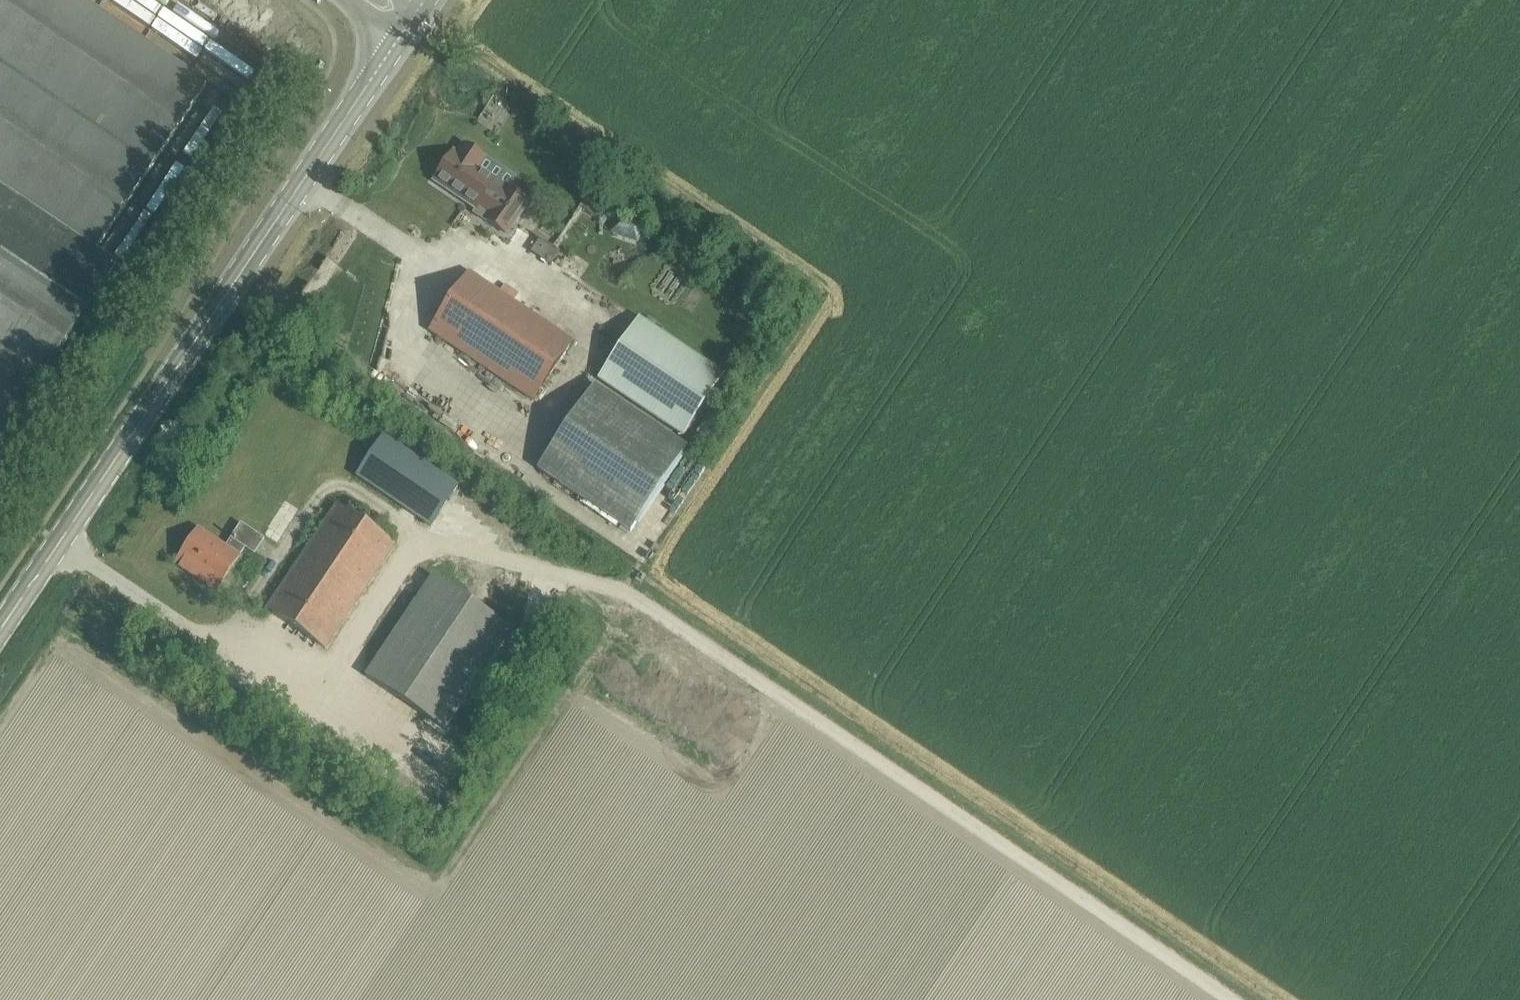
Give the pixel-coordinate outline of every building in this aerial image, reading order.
[(87,313),(87,312),(118,265),(95,250),(207,85),(80,0),(0,0),(0,442),(87,313)] [(189,46),(184,52),(203,64),(207,58),(189,46)] [(493,184),(496,180),(478,168),(485,159),(464,145),(457,155),(453,152),(434,181),(476,209),(478,206),(490,214),(485,221),(506,235),(528,202),(507,188),(505,191),(493,184)] [(532,400),(572,342),(469,272),(429,331),(532,400)] [(723,376),(638,318),(597,379),(682,437),(723,376)] [(687,447),(593,385),(538,469),(631,531),(687,447)] [(431,525),(457,485),(382,435),(356,475),(431,525)] [(325,648),(395,545),(336,505),(266,608),(325,648)] [(253,554),(263,539),(240,523),(225,547),(198,529),(175,563),(216,590),(244,548),(253,554)] [(444,730),(511,630),(432,576),(365,676),(444,730)]
